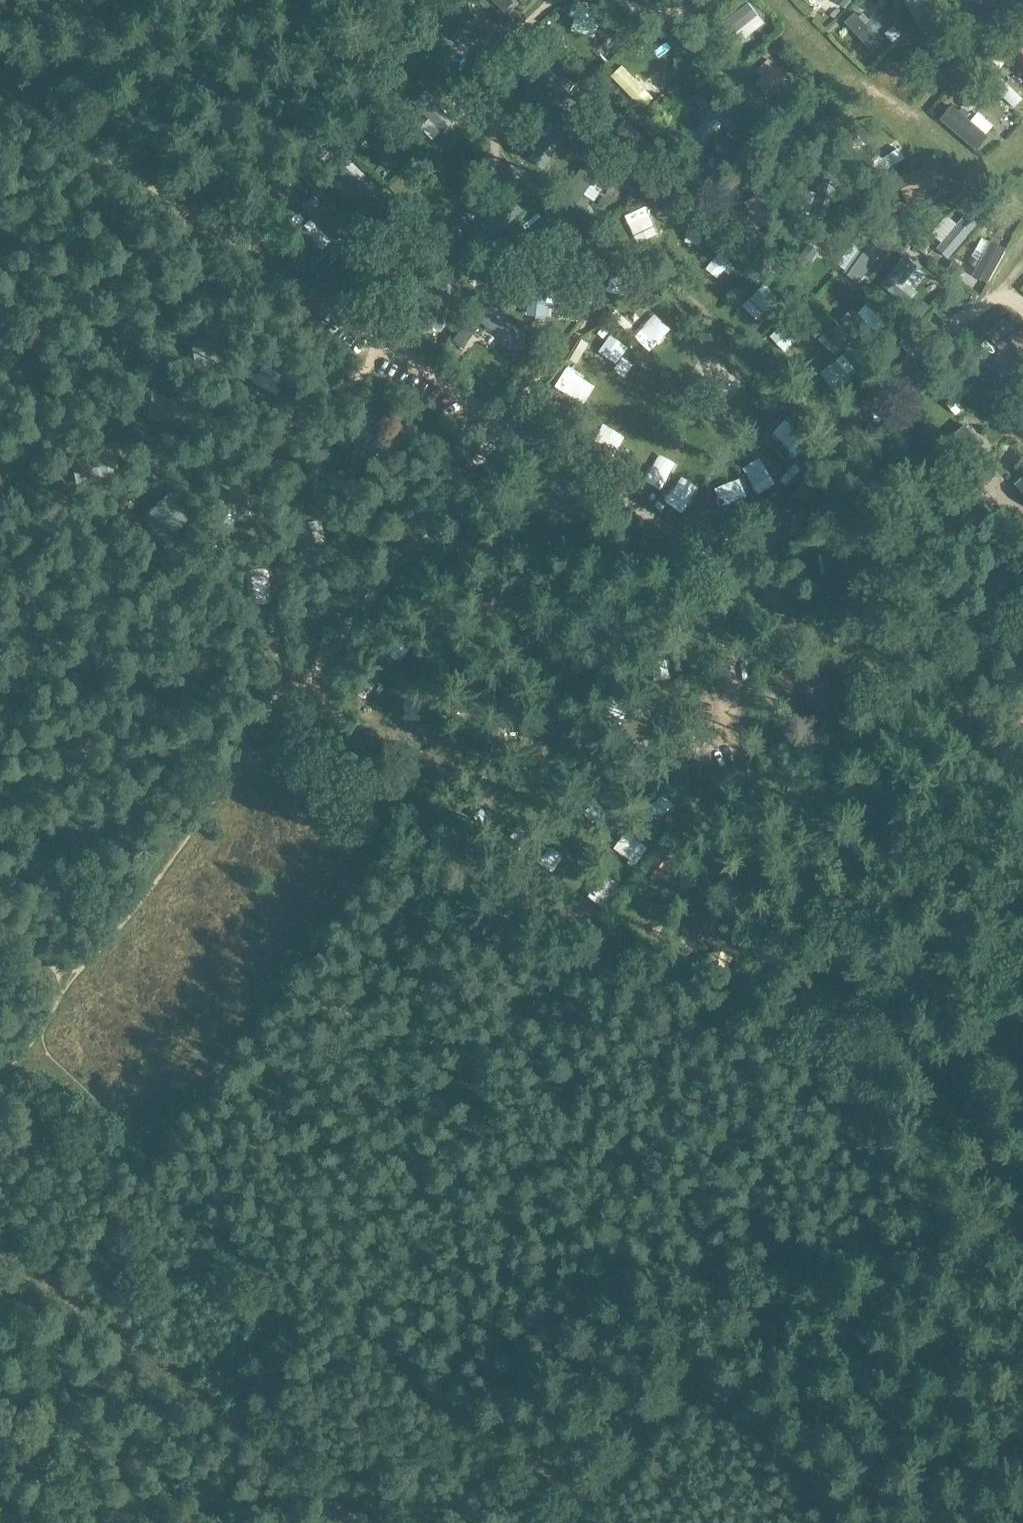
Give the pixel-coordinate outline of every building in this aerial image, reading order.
[(505,12),(514,2),(511,0),(491,0),(505,12)] [(613,17),(572,4),(568,16),(609,29),(613,17)] [(909,17),(940,30),(946,16),(914,4),(909,17)] [(460,22),(455,30),(471,41),(476,33),(484,39),(495,23),(469,5),(458,21),(460,22)] [(744,7),(737,19),(756,31),(754,34),(760,36),(761,34),(769,38),(776,27),(744,7)] [(500,9),(494,16),(506,27),(513,20),(500,9)] [(864,13),(860,16),(857,12),(845,22),(873,52),(884,41),(868,24),(871,20),(864,13)] [(621,77),(660,44),(652,34),(613,67),(621,77)] [(1015,49),(1007,43),(1001,51),(1010,57),(1015,49)] [(1014,58),(1022,65),(1022,47),(1014,58)] [(764,74),(755,82),(771,99),(790,82),(769,59),(759,69),(764,74)] [(722,60),(716,66),(722,72),(728,66),(722,60)] [(743,83),(735,76),(729,82),(736,89),(743,83)] [(969,87),(960,78),(950,89),(959,98),(969,87)] [(1022,98),(1002,78),(994,86),(1015,107),(1022,98)] [(702,95),(696,102),(704,108),(709,102),(702,95)] [(715,102),(694,134),(706,142),(713,130),(718,133),(722,125),(719,122),(727,109),(715,102)] [(989,137),(952,106),(940,120),(977,151),(989,137)] [(365,111),(355,122),(363,129),(373,117),(365,111)] [(520,135),(508,141),(516,155),(528,149),(520,135)] [(322,146),(314,153),(324,164),(332,156),(322,146)] [(874,164),(870,167),(876,177),(907,158),(900,148),(882,158),(880,155),(872,160),(874,164)] [(932,166),(898,177),(906,199),(939,189),(932,166)] [(820,176),(809,215),(825,219),(836,181),(820,176)] [(756,196),(767,224),(772,236),(787,230),(771,190),(756,196)] [(462,217),(455,224),(462,232),(469,225),(462,217)] [(360,218),(352,225),(360,233),(367,226),(360,218)] [(974,228),(964,220),(942,248),(952,256),(974,228)] [(599,223),(593,232),(601,238),(608,229),(599,223)] [(872,238),(871,239),(863,233),(844,259),(852,265),(851,266),(862,275),(883,246),(872,238)] [(976,268),(972,276),(988,284),(1006,249),(990,241),(990,242),(976,268)] [(786,247),(778,244),(775,251),(784,253),(786,247)] [(527,263),(539,264),(540,252),(528,251),(527,263)] [(904,255),(882,285),(906,305),(918,293),(905,282),(918,266),(904,255)] [(961,266),(953,260),(947,269),(956,274),(961,266)] [(910,307),(923,316),(929,309),(926,307),(928,305),(918,298),(910,307)] [(999,347),(1014,333),(1002,319),(987,333),(999,347)] [(947,404),(956,414),(975,400),(965,388),(947,404)] [(943,444),(960,462),(983,441),(965,423),(943,444)]
